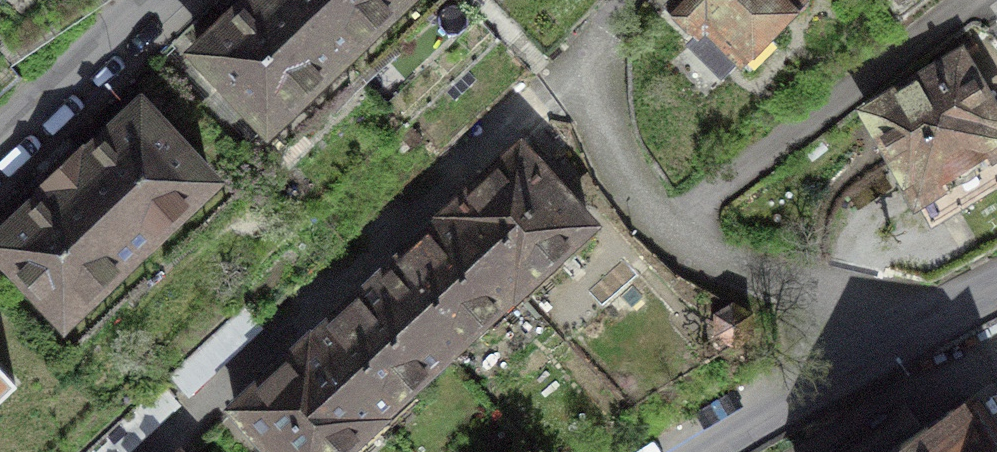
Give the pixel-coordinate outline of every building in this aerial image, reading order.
[(339,53),(288,0),(249,0),(250,1),(198,50),(267,122),(277,112),(283,113),(299,99),(297,93),(339,53)] [(339,53),(382,12),(385,15),(402,0),(288,0),(339,53)] [(670,1),(699,30),(706,23),(750,67),(777,40),(768,31),(791,7),(800,8),(805,5),(806,0),(671,0),(670,1)] [(960,53),(865,110),(932,223),(996,184),(996,117),(960,53)] [(64,171),(137,247),(209,177),(141,106),(89,154),(86,150),(64,171)] [(583,238),(589,223),(519,147),(447,213),(526,299),(572,257),(567,252),(583,238)] [(64,171),(45,190),(47,193),(0,237),(0,247),(63,314),(72,306),(77,307),(95,290),(95,286),(137,247),(64,171)] [(447,213),(377,278),(445,352),(483,317),(495,329),(526,299),(447,213)] [(445,352),(377,278),(306,341),(386,426),(419,396),(409,385),(445,352)] [(306,341),(236,407),(278,451),(358,451),(386,426),(306,341)] [(23,371),(0,349),(0,395),(23,371)] [(180,404),(159,382),(84,451),(129,451),(180,404)] [(969,398),(888,451),(996,451),(996,439),(969,398)]
